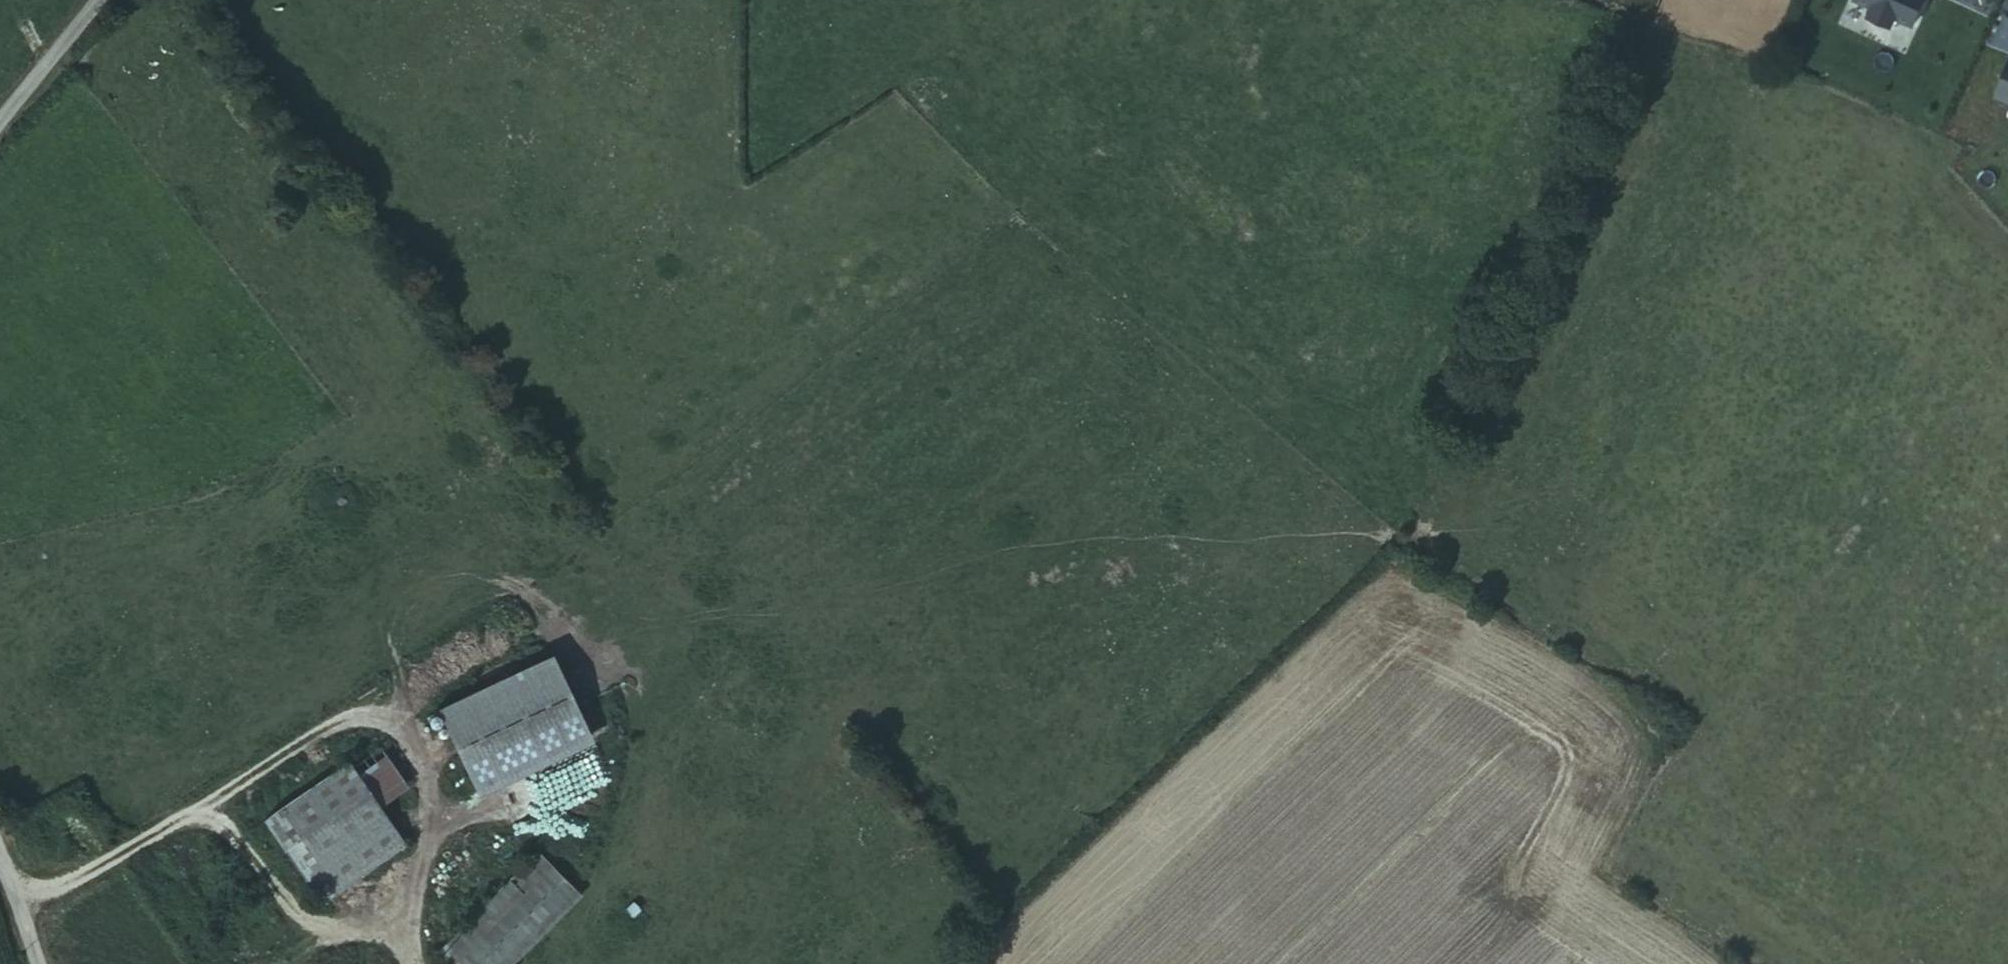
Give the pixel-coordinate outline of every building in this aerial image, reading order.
[(1892,26),(1896,17),(1914,25),(1926,0),(1859,0),(1874,7),(1870,16),(1892,26)] [(1999,96),(2007,100),(2007,74),(1999,96)] [(487,678),(466,689),(456,694),(432,706),(445,733),(476,718),(489,745),(572,704),(545,650),(497,673),(487,678)] [(344,761),(261,820),(320,902),(403,842),(344,761)] [(440,947),(457,963),(508,963),(580,889),(537,846),(440,947)]
